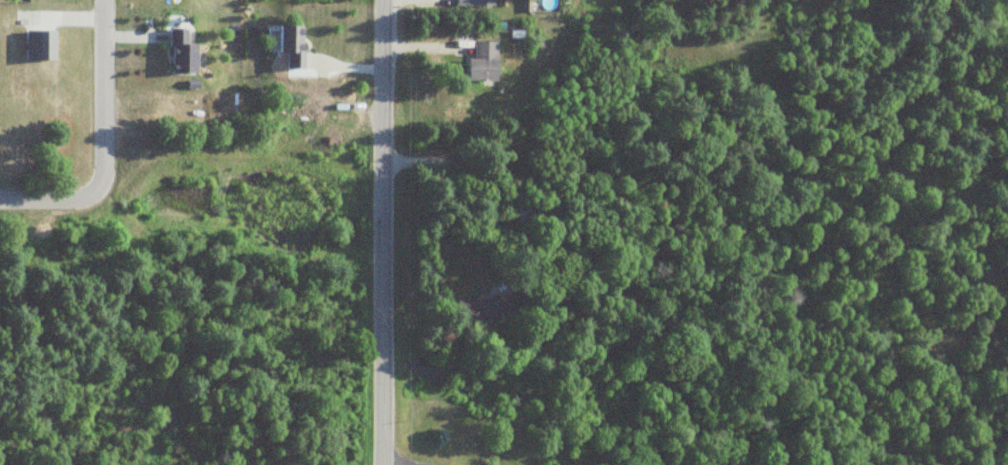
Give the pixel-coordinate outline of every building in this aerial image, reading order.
[(277,53),(285,53),(285,69),(301,69),(301,26),(277,26),(277,53)] [(194,29),(169,29),(169,73),(194,73),(194,29)] [(53,30),(24,30),(24,60),(54,60),(53,30)] [(468,80),(495,80),(495,41),(468,41),(468,80)]
